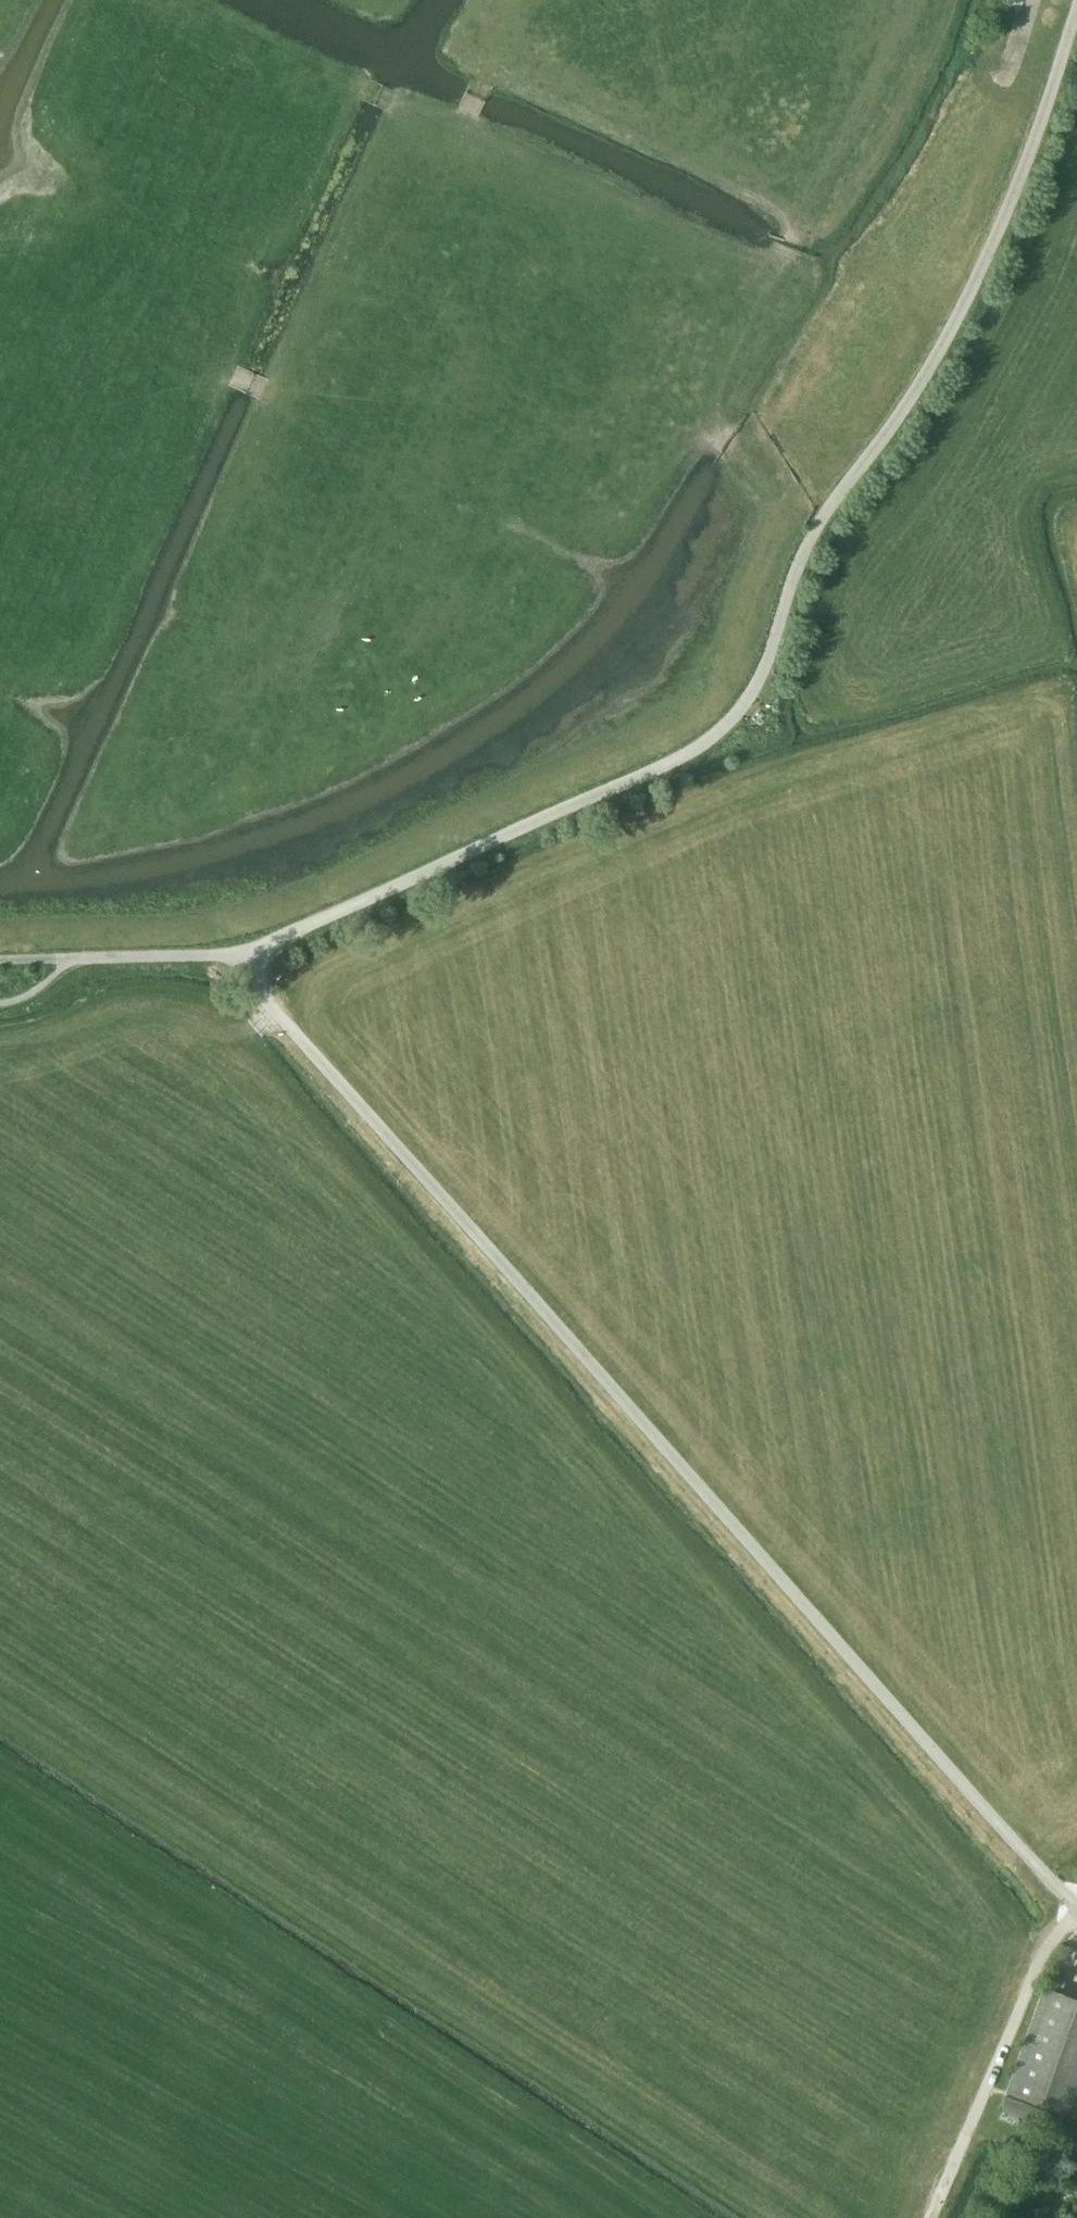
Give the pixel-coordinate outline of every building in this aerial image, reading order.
[(1029,0),(999,0),(997,4),(1025,13),(1029,0)] [(1061,1944),(1045,1988),(1043,1987),(1005,2092),(1076,2118),(1076,1999),(1060,1993),(1076,1949),(1061,1944)]
